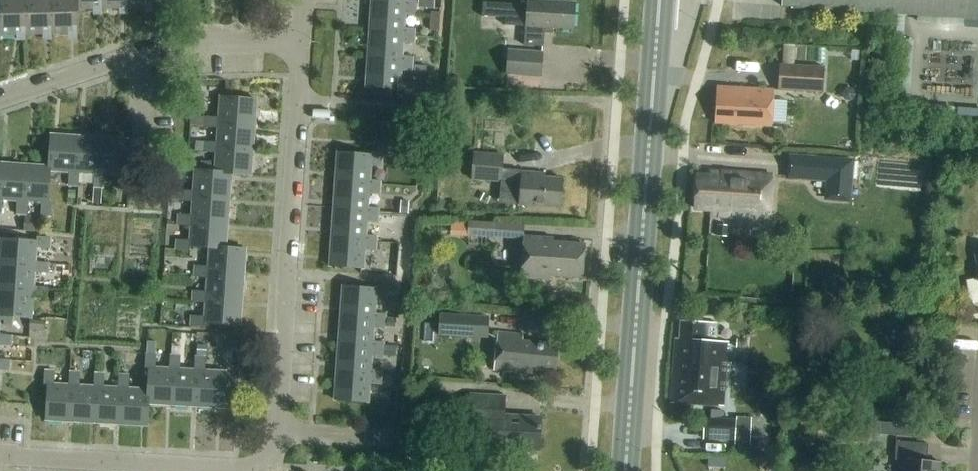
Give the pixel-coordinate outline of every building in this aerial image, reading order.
[(0,35),(26,35),(26,0),(0,0),(0,25),(0,35)] [(53,34),(52,0),(26,0),(26,35),(53,34)] [(53,34),(79,34),(78,10),(78,0),(52,0),(53,34)] [(78,10),(104,10),(104,0),(78,0),(78,10)] [(104,10),(129,9),(129,0),(104,0),(104,10)] [(129,9),(155,8),(155,0),(129,0),(129,9)] [(418,9),(434,10),(435,0),(429,0),(418,0),(418,9)] [(526,28),(525,46),(544,47),(545,28),(574,31),(576,4),(528,0),(528,7),(526,28)] [(781,9),(897,18),(977,24),(977,0),(782,0),(781,9)] [(372,4),(370,32),(405,34),(405,29),(406,15),(416,15),(417,2),(407,1),(407,6),(372,4)] [(483,5),(482,18),(506,19),(506,27),(526,28),(528,7),(483,5)] [(405,34),(370,32),(368,60),(403,62),(403,57),(404,43),(414,44),(415,30),(405,29),(405,34)] [(541,77),(543,53),(510,50),(508,74),(541,77)] [(414,58),(403,57),(403,62),(368,60),(366,88),(401,90),(402,70),(413,71),(414,58)] [(822,92),(823,67),(779,64),(778,90),(822,92)] [(717,87),(716,124),(770,127),(771,123),(786,124),(787,102),(772,101),(772,90),(718,87),(717,87)] [(255,126),(257,100),(220,97),(219,119),(205,118),(205,128),(218,129),(218,123),(255,126)] [(218,123),(218,129),(217,143),(204,142),(203,152),(216,153),(216,148),(253,151),(255,126),(218,123)] [(74,174),(77,137),(52,135),(49,167),(49,173),(50,173),(69,174),(69,187),(78,187),(79,174),(74,174)] [(102,138),(77,137),(74,174),(79,174),(95,175),(94,189),(103,189),(104,176),(100,176),(102,138)] [(128,191),(129,176),(125,176),(128,140),(102,138),(100,176),(104,176),(119,177),(118,190),(128,191)] [(201,173),(233,175),(251,177),(253,151),(216,148),(216,153),(215,163),(202,162),(201,172),(201,173)] [(382,168),(383,154),(372,153),(371,156),(338,154),(336,182),(369,184),(370,181),(371,167),(382,168)] [(501,182),(503,156),(475,154),(473,180),(501,182)] [(785,179),(806,181),(826,182),(824,201),(850,204),(854,159),(787,154),(785,179)] [(27,202),(22,202),(24,165),(0,163),(0,200),(2,200),(18,201),(17,214),(26,215),(27,202)] [(49,173),(49,167),(24,165),(22,202),(27,202),(42,203),(41,216),(51,217),(52,203),(48,203),(50,173),(49,173)] [(231,199),(233,175),(201,173),(201,172),(196,172),(194,192),(181,191),(181,201),(194,202),(194,197),(231,199)] [(560,208),(563,178),(545,176),(546,174),(522,172),(519,205),(560,208)] [(770,220),(772,176),(709,172),(709,178),(697,177),(695,210),(711,211),(711,216),(770,220)] [(381,182),(370,181),(369,184),(336,182),(334,210),(368,212),(368,208),(369,194),(380,195),(381,182)] [(100,204),(102,190),(94,189),(93,204),(100,204)] [(193,221),(229,224),(231,199),(194,197),(194,202),(193,217),(180,216),(179,226),(192,227),(193,221)] [(401,201),(400,213),(408,214),(409,202),(401,201)] [(334,210),(332,238),(365,241),(366,237),(367,222),(378,222),(379,209),(368,208),(368,212),(334,210)] [(393,215),(382,214),(381,223),(392,223),(393,215)] [(25,217),(25,231),(34,232),(35,218),(25,217)] [(191,247),(210,248),(211,246),(227,248),(229,224),(193,221),(192,227),(191,242),(178,241),(177,251),(190,252),(191,247)] [(454,235),(522,239),(523,226),(468,222),(468,224),(454,224),(454,235)] [(717,237),(727,237),(728,226),(718,226),(717,237)] [(585,256),(586,251),(584,249),(585,245),(553,242),(553,238),(523,236),(520,279),(550,281),(551,277),(582,279),(584,258),(585,256)] [(365,241),(332,238),(330,266),(364,269),(365,250),(376,251),(377,237),(366,237),(365,241)] [(36,264),(37,248),(51,249),(51,239),(38,238),(37,242),(1,240),(0,255),(0,265),(36,268),(36,264)] [(384,265),(384,276),(410,277),(412,245),(398,244),(397,266),(384,265)] [(211,246),(210,248),(209,267),(196,266),(195,277),(208,278),(209,272),(245,275),(247,249),(227,248),(211,246)] [(66,256),(53,255),(53,265),(66,265),(66,256)] [(36,264),(36,268),(0,265),(0,291),(34,293),(35,288),(36,273),(49,274),(49,264),(36,264)] [(207,298),(243,300),(245,275),(209,272),(208,278),(207,293),(194,292),(193,302),(206,303),(207,298)] [(387,301),(388,287),(377,286),(376,289),(343,287),(341,315),(375,318),(375,315),(376,300),(387,301)] [(43,299),(47,299),(48,289),(35,288),(34,293),(0,291),(0,316),(14,317),(32,318),(33,307),(43,307),(43,299)] [(241,326),(243,300),(207,298),(206,303),(205,317),(192,316),(191,327),(205,328),(206,323),(241,326)] [(375,318),(341,315),(339,344),(373,346),(373,342),(374,328),(385,329),(385,328),(385,318),(386,316),(375,315),(375,318)] [(450,315),(449,333),(485,335),(486,317),(450,315)] [(385,318),(385,328),(396,328),(396,319),(385,318)] [(30,321),(29,331),(44,332),(45,322),(30,321)] [(676,340),(674,372),(672,403),(723,407),(728,344),(715,343),(717,324),(682,322),(680,340),(676,340)] [(556,373),(559,346),(522,342),(523,336),(499,334),(495,370),(531,374),(532,370),(556,373)] [(0,337),(0,346),(12,346),(13,338),(0,337)] [(737,341),(736,350),(745,350),(746,341),(737,341)] [(384,343),(373,342),(373,346),(339,344),(337,372),(371,374),(371,370),(372,356),(383,356),(384,343)] [(225,348),(224,361),(234,361),(235,349),(225,348)] [(150,404),(174,405),(176,370),(171,369),(156,368),(157,356),(146,355),(146,367),(150,368),(149,390),(150,390),(150,404)] [(174,405),(199,407),(201,371),(196,371),(181,370),(182,357),(172,356),(171,369),(176,370),(174,405)] [(224,408),(226,373),(206,372),(207,359),(196,358),(196,371),(201,371),(199,407),(224,408)] [(0,361),(0,370),(10,371),(11,361),(0,361)] [(382,371),(371,370),(371,374),(337,372),(335,400),(369,402),(370,383),(381,384),(382,371)] [(75,387),(70,387),(55,386),(55,372),(46,371),(45,386),(50,386),(48,421),(73,423),(75,387)] [(73,423),(98,424),(100,388),(94,388),(79,387),(80,373),(71,373),(70,387),(75,387),(73,423)] [(98,424),(123,426),(125,389),(120,389),(105,388),(106,375),(95,374),(94,388),(100,388),(98,424)] [(125,389),(123,426),(148,427),(150,404),(150,390),(149,390),(129,389),(130,376),(120,375),(120,389),(125,389)] [(540,452),(542,420),(504,418),(505,398),(471,396),(470,425),(491,426),(490,451),(508,452),(508,451),(540,452)] [(710,419),(703,419),(703,440),(735,441),(736,420),(723,419),(723,411),(710,411),(710,419)] [(869,422),(868,434),(896,437),(897,424),(869,422)] [(900,470),(940,470),(941,464),(927,462),(928,445),(896,442),(895,461),(901,462),(900,470)]
